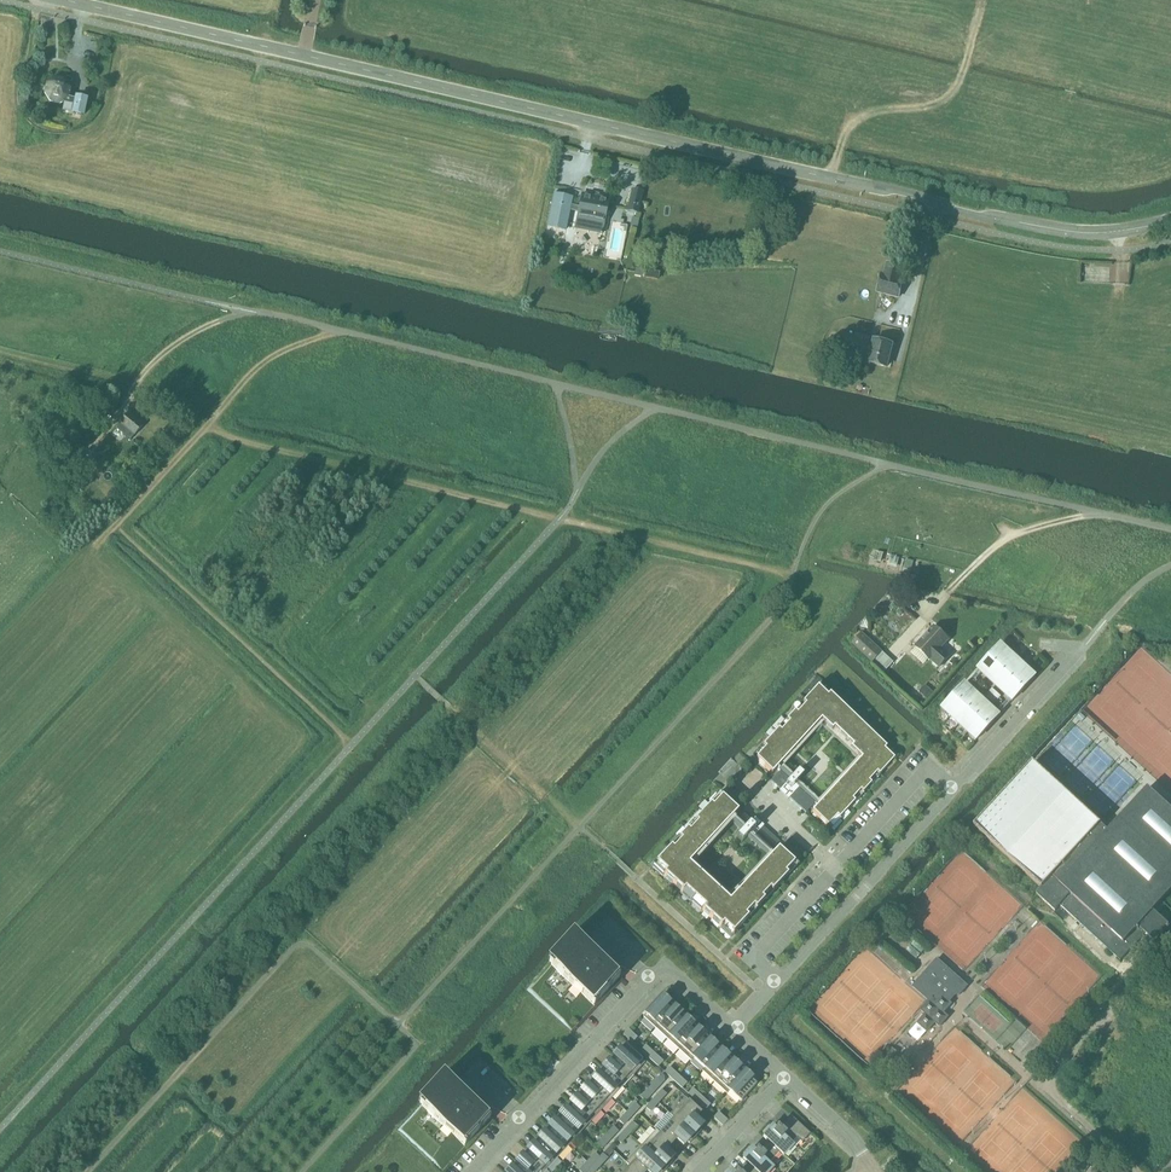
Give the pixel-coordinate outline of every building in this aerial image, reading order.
[(62,103),(63,104),(74,107),(73,114),(82,116),(86,101),(76,98),(76,101),(68,99),(71,90),(65,81),(55,79),(46,85),(44,95),(49,103),(59,105),(62,103)] [(27,96),(19,98),(22,108),(30,106),(27,96)] [(637,214),(642,193),(632,190),(627,212),(637,214)] [(604,219),(608,200),(582,195),(578,214),(604,219)] [(900,280),(903,268),(887,264),(884,275),(881,275),(877,292),(898,298),(902,280),(900,280)] [(645,277),(657,279),(659,273),(646,271),(645,277)] [(886,367),(891,346),(874,341),(873,343),(844,336),(839,355),(868,363),(886,367)] [(131,439),(143,425),(129,414),(117,428),(117,427),(96,451),(111,464),(132,440),(131,439)] [(894,616),(889,621),(902,633),(916,618),(899,602),(890,612),(894,616)] [(934,627),(915,647),(930,660),(931,659),(940,668),(949,657),(941,649),(948,640),(934,627)] [(852,643),(873,663),(882,652),(861,633),(852,643)] [(980,668),(1014,700),(1034,678),(1000,647),(980,668)] [(944,707),(978,739),(998,717),(964,686),(944,707)] [(924,687),(919,692),(926,699),(931,694),(924,687)] [(877,773),(879,775),(894,759),(884,750),(886,747),(829,695),(827,697),(817,688),(802,704),(805,706),(796,715),(794,713),(786,722),(788,724),(780,733),(778,731),(762,748),(765,750),(756,760),(771,774),(821,721),(861,758),(812,812),(828,826),(837,816),(840,818),(855,802),(853,799),(861,791),(863,793),(871,784),(869,782),(877,773)] [(986,697),(995,705),(1001,697),(992,689),(986,697)] [(805,813),(806,813),(815,803),(780,771),(771,781),(780,790),(779,791),(788,799),(789,798),(805,813)] [(785,873),(794,863),(778,848),(729,902),(688,865),(738,811),(722,796),(713,807),(710,805),(695,821),(697,824),(689,832),(687,830),(679,839),(681,841),(673,850),(671,848),(656,864),(666,873),(663,876),(682,893),(685,891),(704,908),(702,911),(721,928),(723,926),(733,935),(748,919),(745,916),(753,908),(756,910),(764,901),(762,898),(770,890),(772,892),(787,875),(785,873)] [(1006,815),(1025,832),(1035,822),(1016,804),(1006,815)] [(770,852),(779,842),(763,826),(764,826),(755,817),(754,818),(745,810),(735,820),(770,852)] [(996,825),(1015,843),(1025,832),(1006,815),(996,825)] [(986,836),(1005,853),(1015,843),(996,825),(986,836)] [(966,857),(985,874),(995,864),(976,846),(966,857)] [(956,867),(975,885),(985,874),(966,857),(956,867)] [(946,878),(965,895),(975,885),(956,867),(946,878)] [(936,888),(955,906),(965,895),(946,878),(936,888)] [(1023,898),(990,934),(998,941),(999,940),(1016,955),(1015,957),(1030,970),(1031,969),(1048,985),(1047,986),(1071,1009),(1100,977),(1098,975),(1102,970),(1105,972),(1106,971),(1089,956),(1087,959),(1082,955),(1085,952),(1069,938),(1067,941),(1056,931),(1058,929),(1042,915),(1040,917),(1029,908),(1032,905),(1023,898)] [(550,966),(594,1005),(619,978),(591,952),(576,938),(550,966)] [(659,1025),(674,1009),(661,997),(643,1017),(655,1029),(659,1025)] [(674,1009),(659,1025),(655,1029),(667,1039),(685,1020),(674,1009)] [(682,1046),(697,1030),(685,1020),(667,1039),(679,1050),(682,1046)] [(628,1030),(624,1034),(632,1042),(636,1038),(628,1030)] [(697,1030),(682,1046),(679,1050),(691,1061),(694,1059),(693,1058),(709,1041),(697,1030)] [(705,1069),(721,1052),(709,1041),(693,1058),(694,1059),(705,1068),(705,1069)] [(614,1057),(634,1075),(645,1063),(625,1045),(614,1057)] [(641,1050),(650,1058),(654,1054),(645,1046),(641,1050)] [(705,1069),(705,1068),(702,1071),(714,1082),(732,1063),(721,1052),(705,1069)] [(650,1058),(658,1066),(662,1062),(654,1054),(650,1058)] [(603,1068),(623,1087),(634,1075),(614,1057),(603,1068)] [(728,1090),(744,1073),(732,1063),(714,1082),(726,1094),(729,1091),(728,1090)] [(623,1087),(603,1068),(592,1080),(612,1099),(623,1087)] [(669,1068),(665,1072),(673,1080),(677,1076),(669,1068)] [(728,1090),(729,1091),(741,1102),(756,1085),(744,1073),(728,1090)] [(673,1080),(682,1088),(686,1083),(677,1076),(673,1080)] [(464,1146),(490,1119),(462,1093),(447,1079),(421,1107),(464,1146)] [(581,1092),(601,1110),(612,1099),(592,1080),(581,1092)] [(657,1080),(649,1089),(653,1093),(661,1084),(657,1080)] [(641,1097),(645,1101),(653,1093),(649,1089),(641,1097)] [(688,1094),(697,1101),(701,1097),(692,1089),(688,1094)] [(654,1099),(658,1103),(666,1094),(661,1090),(654,1099)] [(601,1110),(581,1092),(571,1104),(591,1122),(601,1110)] [(697,1101),(705,1109),(709,1105),(701,1097),(697,1101)] [(674,1117),(695,1137),(701,1131),(699,1129),(703,1124),(696,1118),(701,1112),(685,1098),(670,1114),(673,1118),(674,1117)] [(654,1099),(646,1107),(650,1111),(658,1103),(654,1099)] [(560,1116),(570,1125),(580,1134),(591,1122),(571,1104),(560,1116)] [(635,1104),(627,1112),(632,1116),(639,1108),(635,1104)] [(619,1121),(624,1125),(632,1116),(627,1112),(619,1121)] [(714,1117),(723,1125),(727,1121),(718,1113),(714,1117)] [(580,1134),(570,1125),(560,1116),(549,1127),(569,1146),(580,1134)] [(802,1142),(810,1134),(791,1116),(781,1128),(777,1124),(774,1127),(773,1126),(763,1137),(768,1141),(780,1152),(779,1152),(783,1155),(793,1144),(791,1143),(796,1137),(802,1142)] [(659,1133),(671,1145),(676,1139),(683,1146),(687,1141),(689,1143),(695,1137),(674,1117),(673,1118),(659,1133)] [(624,1131),(629,1135),(636,1127),(632,1122),(624,1131)] [(538,1139),(558,1157),(569,1146),(549,1127),(538,1139)] [(613,1128),(606,1136),(610,1140),(617,1132),(613,1128)] [(641,1146),(657,1161),(666,1169),(672,1163),(670,1161),(673,1157),(666,1150),(671,1145),(659,1133),(656,1130),(641,1146)] [(624,1131),(616,1139),(621,1143),(629,1135),(624,1131)] [(598,1144),(602,1148),(610,1140),(606,1136),(598,1144)] [(558,1157),(538,1139),(528,1151),(547,1169),(558,1157)] [(768,1141),(760,1150),(757,1146),(754,1150),(752,1148),(742,1159),(748,1164),(757,1171),(768,1171),(773,1167),(769,1163),(779,1152),(780,1152),(768,1141)] [(657,1161),(641,1146),(626,1163),(629,1166),(630,1165),(637,1171),(646,1171),(647,1171),(648,1171),(663,1171),(666,1169),(657,1161)] [(527,1171),(545,1171),(547,1169),(528,1151),(517,1163),(527,1171)] [(595,1154),(587,1162),(592,1166),(595,1163),(599,1158),(595,1154)] [(602,1154),(600,1158),(599,1158),(595,1163),(599,1167),(607,1159),(602,1154)] [(587,1171),(592,1166),(587,1162),(579,1171),(581,1171),(586,1171),(587,1171)] [(517,1163),(508,1171),(527,1171),(517,1163)] [(599,1167),(595,1163),(592,1166),(587,1171),(588,1171),(595,1171),(599,1167)] [(748,1164),(740,1171),(757,1171),(748,1164)]
